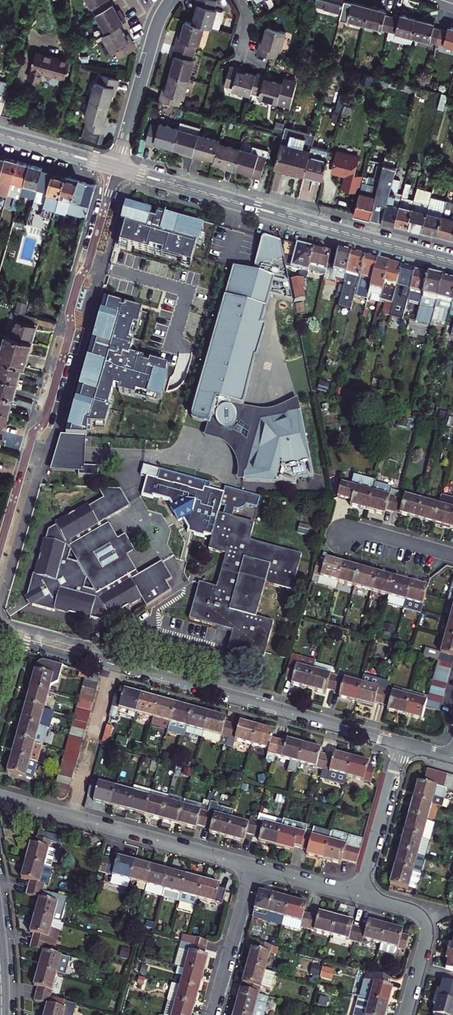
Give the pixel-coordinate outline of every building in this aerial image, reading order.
[(94,16),(111,5),(108,0),(85,0),(94,16)] [(195,11),(192,24),(203,28),(218,32),(224,12),(213,9),(216,0),(195,0),(194,3),(197,4),(195,11)] [(314,1),(342,8),(343,3),(344,0),(314,0),(314,1)] [(340,17),(366,24),(371,5),(361,2),(353,0),(352,5),(343,3),(342,8),(340,17)] [(115,12),(111,5),(94,16),(104,34),(117,27),(124,23),(118,13),(116,14),(115,12)] [(366,24),(391,30),(394,16),(387,14),(388,10),(379,7),(371,5),(366,24)] [(415,36),(419,17),(410,15),(402,13),(401,17),(394,16),(391,30),(397,32),(395,40),(413,45),(415,36)] [(428,20),(419,17),(415,36),(439,42),(442,28),(436,26),(437,22),(428,20)] [(184,22),(181,32),(178,39),(175,38),(172,48),(193,54),(196,44),(198,45),(203,28),(192,24),(184,22)] [(442,28),(439,42),(452,46),(452,26),(450,25),(449,29),(442,28)] [(133,48),(129,41),(126,43),(122,37),(117,27),(104,34),(100,37),(109,53),(112,51),(116,58),(133,48)] [(262,46),(258,45),(255,54),(275,61),(278,52),(280,53),(286,35),(267,29),(264,40),(262,46)] [(62,76),(68,58),(34,48),(29,65),(32,66),(29,76),(38,79),(41,69),(50,72),(62,76)] [(190,61),(193,54),(172,48),(170,55),(173,56),(171,64),(167,75),(187,81),(193,62),(190,61)] [(237,70),(228,66),(222,87),(228,88),(227,91),(248,97),(249,95),(253,79),(242,76),(236,74),(237,70)] [(106,106),(109,95),(111,88),(115,89),(118,80),(99,74),(96,81),(93,80),(87,100),(106,106)] [(187,81),(167,75),(164,85),(162,92),(159,91),(156,100),(176,106),(179,98),(181,99),(187,81)] [(280,87),(269,84),(262,82),(253,79),(249,95),(255,97),(255,100),(274,106),(276,101),(280,87)] [(397,85),(413,89),(415,84),(399,80),(397,85)] [(289,105),(293,87),(281,84),(280,87),(276,101),(289,105)] [(6,117),(13,95),(4,92),(0,107),(0,115),(6,117)] [(100,124),(102,117),(106,106),(87,100),(81,118),(85,119),(79,138),(95,143),(98,133),(101,134),(104,125),(100,124)] [(141,143),(151,146),(152,142),(159,144),(170,147),(175,128),(157,122),(156,126),(147,123),(141,143)] [(197,134),(175,128),(170,147),(175,149),(179,150),(178,153),(182,155),(190,157),(197,134)] [(282,132),(273,172),(286,175),(301,179),(308,150),(311,140),(282,132)] [(218,140),(197,134),(190,157),(196,159),(201,160),(202,156),(206,157),(213,159),(217,143),(218,140)] [(225,169),(232,171),(238,149),(217,143),(213,159),(212,161),(218,163),(221,164),(221,168),(225,169)] [(255,154),(238,149),(232,171),(243,174),(249,176),(248,179),(257,182),(263,161),(254,159),(255,154)] [(310,181),(319,184),(324,163),(308,159),(310,151),(308,150),(301,179),(310,181)] [(354,172),(358,156),(336,150),(331,170),(346,174),(343,187),(350,189),(359,192),(363,177),(364,175),(354,172)] [(2,158),(0,165),(0,190),(1,190),(0,193),(0,203),(3,204),(6,192),(15,162),(9,160),(2,158)] [(15,162),(6,192),(9,192),(9,190),(14,192),(12,197),(17,199),(18,195),(27,165),(21,164),(15,162)] [(381,221),(392,179),(394,167),(386,165),(386,164),(383,163),(379,181),(370,218),(375,219),(381,221)] [(37,168),(27,165),(18,195),(21,195),(22,194),(25,192),(27,185),(34,187),(45,190),(50,173),(50,172),(37,168)] [(42,203),(55,207),(63,177),(57,175),(50,173),(45,190),(42,203)] [(73,192),(76,180),(63,177),(55,207),(54,209),(77,216),(82,199),(76,197),(77,194),(73,192)] [(370,218),(379,181),(363,177),(359,192),(354,214),(362,216),(370,218)] [(398,180),(392,179),(381,221),(387,222),(394,224),(401,196),(395,195),(398,180)] [(82,199),(86,183),(76,180),(73,192),(77,194),(76,197),(82,199)] [(94,185),(86,183),(82,199),(90,201),(91,196),(94,185)] [(31,198),(34,187),(27,185),(25,192),(22,194),(21,195),(31,198)] [(406,227),(411,205),(413,199),(407,198),(409,190),(402,189),(401,196),(394,224),(399,225),(406,227)] [(421,231),(430,195),(425,194),(422,205),(424,205),(424,209),(411,205),(406,227),(412,229),(421,231)] [(435,196),(430,195),(421,231),(429,233),(436,235),(441,213),(429,210),(429,207),(432,207),(435,196)] [(88,205),(90,201),(82,199),(77,216),(85,218),(88,205)] [(147,213),(124,207),(119,224),(121,224),(116,244),(145,252),(146,248),(158,252),(158,256),(187,265),(193,244),(195,245),(199,228),(161,217),(160,219),(152,218),(151,221),(146,219),(147,213)] [(452,233),(452,216),(441,213),(436,235),(444,237),(452,239),(452,233)] [(279,244),(265,241),(256,271),(261,273),(260,278),(229,269),(219,305),(220,307),(218,314),(216,315),(195,386),(193,396),(193,397),(194,398),(193,401),(191,400),(187,415),(187,416),(188,418),(189,419),(203,423),(200,436),(221,442),(229,447),(233,451),(237,458),(239,466),(239,474),(238,480),(243,480),(243,481),(296,484),(297,476),(302,477),(303,479),(314,476),(297,411),(296,412),(293,400),(291,398),(288,397),(284,396),(279,396),(273,398),(269,400),(265,404),(263,407),(262,410),(261,414),(239,407),(240,407),(241,407),(242,406),(263,331),(263,330),(263,328),(262,327),(260,326),(258,326),(260,320),(261,320),(263,319),(264,318),(270,297),(293,303),(288,280),(290,279),(285,258),(283,246),(279,244)] [(291,268),(307,273),(309,267),(313,252),(297,247),(283,243),(283,246),(285,258),(293,260),(291,268)] [(330,251),(329,257),(325,272),(324,278),(336,282),(337,278),(345,280),(346,275),(351,256),(340,253),(330,251)] [(320,271),(324,255),(318,254),(313,252),(309,267),(320,271)] [(325,272),(329,257),(324,255),(320,271),(325,272)] [(351,256),(346,275),(355,278),(353,280),(351,285),(354,286),(355,288),(354,290),(356,290),(357,286),(364,260),(357,258),(351,256)] [(371,283),(376,264),(370,262),(364,260),(357,286),(364,288),(365,284),(367,285),(368,282),(371,283)] [(379,304),(380,299),(388,267),(383,266),(376,264),(371,283),(370,289),(368,295),(374,296),(372,303),(379,304)] [(392,302),(400,270),(393,268),(388,267),(380,299),(388,301),(392,302)] [(402,318),(407,300),(414,273),(407,272),(400,270),(392,302),(389,315),(402,318)] [(420,304),(427,277),(420,275),(414,273),(407,300),(420,304)] [(346,275),(345,280),(343,287),(354,290),(355,288),(354,286),(351,285),(353,280),(355,278),(346,275)] [(303,276),(290,279),(294,300),(301,299),(304,298),(302,288),(305,288),(303,276)] [(432,320),(442,281),(435,279),(427,277),(420,304),(416,322),(430,325),(432,320)] [(448,317),(452,297),(452,284),(448,282),(442,281),(432,320),(446,324),(448,317)] [(138,311),(101,301),(98,314),(63,436),(84,437),(83,426),(102,426),(106,409),(104,408),(110,387),(116,389),(115,392),(131,397),(132,393),(158,401),(164,377),(161,377),(164,366),(126,355),(138,311)] [(18,313),(11,337),(32,343),(34,337),(37,326),(34,326),(37,319),(18,313)] [(11,337),(5,336),(0,354),(0,360),(22,367),(25,368),(28,359),(32,343),(11,337)] [(22,367),(0,360),(0,376),(18,381),(20,376),(22,367)] [(14,397),(15,390),(18,381),(0,376),(0,393),(14,397)] [(344,392),(342,399),(355,403),(357,395),(344,392)] [(14,397),(0,393),(0,410),(9,412),(11,407),(14,397)] [(368,398),(357,395),(355,403),(366,406),(368,398)] [(381,402),(368,398),(366,406),(379,410),(381,402)] [(2,428),(4,420),(6,421),(7,419),(9,412),(0,410),(0,427),(2,428)] [(63,436),(56,435),(53,445),(45,471),(79,473),(79,465),(82,466),(84,437),(63,436)] [(82,466),(79,465),(79,473),(78,475),(98,477),(99,467),(82,466)] [(138,476),(143,478),(201,492),(202,492),(203,489),(207,490),(208,484),(141,465),(138,476)] [(361,505),(369,508),(374,489),(377,480),(359,475),(356,484),(352,499),(351,503),(361,505)] [(207,490),(203,489),(202,492),(201,492),(143,478),(140,490),(138,495),(150,498),(151,495),(165,499),(169,505),(167,506),(176,519),(179,516),(188,528),(197,530),(196,534),(203,536),(204,532),(212,500),(222,501),(224,494),(207,490)] [(343,481),(339,495),(346,497),(350,482),(343,481)] [(356,484),(350,482),(346,497),(352,499),(356,484)] [(80,613),(79,615),(92,618),(93,617),(102,620),(111,614),(112,616),(124,607),(123,605),(129,601),(131,603),(144,594),(151,605),(176,588),(171,580),(175,578),(164,561),(141,576),(133,564),(126,570),(105,539),(113,533),(105,523),(128,507),(116,489),(97,488),(102,496),(88,505),(87,503),(74,511),(75,513),(70,517),(68,515),(56,523),(57,525),(50,529),(47,541),(46,541),(42,555),(45,557),(44,563),(40,562),(36,578),(34,578),(29,596),(31,594),(37,603),(34,605),(58,611),(59,610),(73,613),(74,611),(80,613)] [(225,489),(224,494),(222,501),(219,512),(233,516),(235,509),(239,510),(242,510),(245,509),(247,507),(257,509),(260,499),(225,489)] [(397,496),(374,489),(369,508),(381,511),(386,512),(387,507),(394,509),(397,496)] [(397,496),(394,509),(405,512),(418,516),(423,497),(405,492),(404,498),(397,496)] [(452,518),(452,496),(442,493),(440,502),(435,521),(443,523),(451,525),(452,518)] [(435,521),(440,502),(423,497),(418,516),(426,518),(435,521)] [(219,512),(222,501),(212,500),(204,532),(214,535),(210,549),(227,553),(218,586),(201,581),(191,617),(234,629),(229,646),(265,656),(275,620),(257,615),(266,582),(292,589),(302,554),(250,539),(255,522),(233,516),(219,512)] [(309,531),(298,528),(296,538),(306,541),(309,531)] [(118,542),(113,533),(105,539),(126,570),(133,564),(129,558),(118,542)] [(126,537),(118,542),(129,558),(136,553),(126,537)] [(339,581),(344,561),(336,559),(327,557),(326,561),(318,559),(312,579),(338,586),(339,581)] [(339,581),(356,585),(361,566),(353,564),(344,561),(339,581)] [(361,566),(356,585),(373,590),(379,571),(371,569),(361,566)] [(387,573),(379,571),(373,590),(389,594),(394,575),(387,573)] [(394,575),(389,594),(387,603),(404,607),(406,599),(411,580),(404,578),(394,575)] [(421,583),(411,580),(406,599),(423,604),(429,585),(421,583)] [(31,594),(29,596),(26,597),(32,606),(34,605),(37,603),(31,594)] [(446,632),(441,649),(452,652),(452,634),(446,632)] [(317,667),(319,656),(293,649),(287,674),(295,677),(294,680),(301,682),(312,685),(317,667)] [(439,656),(452,660),(452,652),(441,649),(439,656)] [(424,650),(423,657),(438,660),(439,652),(424,650)] [(438,663),(452,666),(452,661),(452,660),(439,656),(438,663)] [(33,687),(52,692),(54,685),(59,680),(63,664),(45,659),(42,660),(39,662),(38,665),(38,668),(34,681),(33,687)] [(438,663),(436,670),(450,673),(452,666),(438,663)] [(337,688),(341,673),(317,667),(312,685),(320,688),(329,690),(330,686),(337,688)] [(86,679),(99,683),(100,682),(100,678),(99,675),(97,673),(81,669),(80,675),(87,677),(86,679)] [(450,673),(436,670),(434,676),(448,680),(450,673)] [(359,698),(364,680),(341,673),(337,688),(343,689),(342,694),(350,696),(359,698)] [(448,680),(434,676),(432,683),(446,687),(448,680)] [(98,690),(99,683),(86,679),(84,686),(98,690)] [(384,700),(388,686),(364,680),(359,698),(368,700),(376,703),(377,699),(384,700)] [(432,683),(430,690),(444,694),(446,687),(432,683)] [(95,697),(98,690),(84,686),(82,694),(95,697)] [(388,686),(384,700),(390,702),(389,706),(397,708),(407,711),(412,693),(388,686)] [(30,697),(28,704),(47,710),(52,692),(33,687),(30,697)] [(118,692),(111,716),(119,718),(122,708),(139,713),(144,694),(134,691),(127,689),(126,694),(118,692)] [(430,690),(429,697),(443,701),(444,694),(430,690)] [(428,697),(412,693),(407,711),(415,713),(423,716),(427,704),(428,697)] [(94,704),(95,697),(82,694),(80,700),(94,704)] [(139,713),(155,717),(160,699),(151,696),(144,694),(139,713)] [(428,697),(427,704),(441,708),(443,701),(429,697),(428,697)] [(173,722),(177,703),(167,701),(160,699),(155,717),(173,722)] [(94,704),(80,700),(78,708),(92,711),(94,704)] [(186,736),(187,733),(194,708),(185,705),(177,703),(173,722),(170,732),(186,736)] [(25,715),(24,721),(49,728),(50,729),(55,712),(47,710),(28,704),(25,715)] [(77,714),(90,718),(92,711),(78,708),(77,714)] [(206,731),(211,712),(202,710),(194,708),(187,733),(204,737),(206,731)] [(230,738),(234,723),(227,721),(228,717),(222,715),(211,712),(206,731),(230,738)] [(88,724),(90,718),(77,714),(76,718),(75,721),(88,724)] [(49,728),(24,721),(21,730),(19,738),(44,745),(49,728)] [(73,726),(87,730),(88,724),(75,721),(73,726)] [(228,744),(228,746),(235,748),(237,740),(254,744),(259,726),(251,723),(242,721),(241,725),(234,723),(230,738),(228,744)] [(105,741),(112,743),(117,725),(110,723),(105,741)] [(85,737),(87,730),(73,726),(71,734),(85,737)] [(259,726),(254,744),(272,749),(270,754),(277,756),(281,741),(274,740),(277,730),(269,728),(259,726)] [(206,731),(204,737),(228,744),(230,738),(206,731)] [(83,744),(85,737),(71,734),(71,735),(69,741),(83,744)] [(44,745),(19,738),(17,747),(14,755),(40,762),(44,745)] [(277,756),(301,763),(306,743),(295,741),(289,739),(288,743),(281,741),(277,756)] [(81,751),(83,744),(69,741),(68,747),(81,751)] [(306,743),(301,763),(324,769),(328,755),(321,753),(323,748),(317,747),(306,743)] [(79,757),(81,751),(68,747),(66,752),(66,754),(79,757)] [(335,756),(328,755),(324,769),(321,779),(346,785),(348,775),(353,756),(343,754),(336,752),(335,756)] [(77,764),(79,757),(66,754),(64,761),(77,764)] [(40,762),(14,755),(12,764),(10,772),(36,779),(41,763),(40,762)] [(362,759),(353,756),(348,775),(372,782),(377,767),(369,765),(371,761),(362,759)] [(75,772),(77,764),(64,761),(62,769),(75,772)] [(290,761),(288,771),(295,772),(297,763),(290,761)] [(435,783),(438,770),(431,768),(427,781),(435,783)] [(75,772),(62,769),(60,775),(74,779),(75,772)] [(445,771),(438,770),(435,783),(440,784),(441,785),(445,771)] [(451,773),(445,771),(441,785),(448,786),(451,773)] [(58,782),(72,785),(74,779),(60,775),(58,782)] [(94,780),(91,794),(98,797),(97,801),(104,803),(114,806),(119,787),(121,781),(100,776),(99,782),(94,780)] [(435,783),(427,781),(422,779),(419,790),(417,797),(436,802),(447,806),(450,797),(437,794),(440,784),(435,783)] [(58,782),(56,789),(70,793),(72,785),(58,782)] [(441,785),(440,784),(437,794),(450,797),(452,788),(448,786),(441,785)] [(138,785),(136,792),(131,810),(140,812),(148,814),(153,796),(155,789),(138,785)] [(131,810),(136,792),(119,787),(114,806),(123,808),(131,810)] [(70,793),(56,789),(54,797),(63,800),(67,798),(69,795),(70,793)] [(164,819),(169,801),(153,796),(148,814),(156,817),(164,819)] [(412,814),(431,819),(436,802),(417,797),(415,805),(412,814)] [(212,806),(187,799),(186,805),(210,812),(212,806)] [(186,805),(169,801),(164,819),(171,821),(181,823),(186,805)] [(212,806),(210,812),(207,826),(214,828),(213,832),(220,834),(230,837),(235,818),(237,810),(220,805),(220,803),(213,801),(212,806)] [(186,805),(181,823),(191,826),(198,828),(199,824),(207,826),(210,812),(186,805)] [(431,819),(412,814),(410,822),(408,831),(433,838),(438,821),(431,819)] [(251,823),(235,818),(230,837),(239,839),(247,841),(249,833),(256,835),(260,820),(253,819),(251,823)] [(304,847),(307,833),(301,831),(303,823),(287,818),(284,827),(280,845),(290,848),(297,850),(298,846),(304,847)] [(284,827),(260,820),(256,835),(263,837),(262,840),(269,842),(280,845),(284,827)] [(331,840),(326,858),(334,860),(344,863),(346,858),(358,862),(364,838),(334,829),(331,840)] [(405,839),(403,848),(428,855),(433,838),(408,831),(405,839)] [(29,853),(27,862),(45,867),(53,869),(61,839),(39,833),(35,845),(32,844),(29,853)] [(307,833),(304,847),(310,849),(309,853),(317,856),(326,858),(331,840),(307,833)] [(428,855),(403,848),(401,855),(398,865),(425,872),(428,855)] [(129,882),(134,863),(126,861),(118,858),(117,864),(113,877),(111,886),(127,890),(129,882)] [(99,874),(106,876),(109,861),(102,859),(99,874)] [(109,861),(106,876),(113,877),(117,864),(109,861)] [(28,888),(43,892),(45,886),(40,884),(45,867),(27,862),(23,873),(22,879),(30,881),(28,888)] [(143,866),(134,863),(129,882),(147,887),(152,868),(143,866)] [(425,872),(398,865),(396,873),(394,882),(420,889),(425,872)] [(152,868),(147,887),(164,892),(169,873),(160,870),(152,868)] [(178,875),(169,873),(164,892),(162,899),(179,904),(182,897),(187,878),(178,875)] [(195,880),(187,878),(182,897),(198,901),(203,883),(195,880)] [(203,883),(198,901),(222,908),(226,894),(219,892),(221,888),(212,885),(203,883)] [(145,895),(162,899),(164,892),(147,887),(145,895)] [(35,915),(54,921),(62,923),(68,899),(43,892),(28,888),(27,894),(40,898),(37,906),(35,915)] [(260,919),(284,926),(284,923),(286,918),(291,899),(282,896),(273,894),(273,895),(261,891),(257,908),(263,909),(260,919)] [(182,897),(179,904),(196,909),(198,901),(182,897)] [(303,922),(302,928),(309,929),(313,914),(306,913),(309,903),(300,901),(291,899),(286,918),(303,922)] [(332,936),(337,916),(329,914),(320,912),(319,916),(313,914),(309,929),(332,936)] [(52,929),(54,921),(35,915),(31,927),(30,933),(35,934),(33,940),(47,945),(57,947),(61,932),(52,929)] [(345,919),(337,916),(332,936),(356,943),(360,928),(352,926),(354,921),(345,919)] [(284,923),(302,928),(303,922),(286,918),(284,923)] [(62,923),(54,921),(52,929),(61,932),(62,932),(64,924),(62,923)] [(383,944),(387,925),(379,923),(370,921),(368,930),(360,928),(356,943),(363,945),(365,939),(383,944)] [(396,928),(387,925),(383,944),(381,950),(396,954),(398,951),(399,948),(407,950),(410,936),(403,934),(405,930),(396,928)] [(182,944),(191,946),(193,938),(189,936),(184,935),(182,944)] [(449,936),(447,945),(444,944),(444,948),(442,952),(452,955),(452,937),(449,936)] [(208,942),(193,938),(191,946),(205,950),(208,942)] [(39,969),(58,974),(67,977),(72,959),(45,952),(47,945),(33,940),(31,947),(44,951),(42,960),(39,969)] [(249,964),(268,969),(272,952),(280,954),(281,947),(260,941),(258,948),(254,947),(252,955),(249,964)] [(176,966),(184,969),(203,974),(205,966),(207,958),(204,957),(206,950),(205,950),(191,946),(182,944),(176,966)] [(442,952),(441,956),(440,960),(442,961),(440,970),(452,973),(452,955),(442,952)] [(268,969),(249,964),(247,974),(245,981),(248,982),(246,990),(261,994),(263,985),(273,988),(277,972),(268,969)] [(320,975),(322,966),(314,964),(312,973),(320,975)] [(334,969),(324,966),(321,976),(332,979),(334,969)] [(39,987),(37,995),(51,999),(58,974),(39,969),(36,980),(35,986),(39,987)] [(184,969),(180,986),(199,991),(201,984),(203,974),(184,969)] [(390,985),(391,977),(368,971),(361,995),(389,1003),(392,994),(394,986),(390,985)] [(439,983),(436,994),(433,993),(432,996),(431,1000),(452,1006),(452,987),(439,983)] [(168,1001),(194,1008),(196,1000),(199,991),(180,986),(174,984),(173,984),(168,1001)] [(246,990),(244,996),(241,995),(238,1003),(236,1012),(247,1014),(268,1014),(272,997),(261,994),(246,990)] [(389,1003),(361,995),(359,994),(354,1014),(386,1014),(387,1012),(389,1003)] [(74,1012),(76,1006),(51,999),(37,995),(35,1001),(47,1005),(45,1013),(45,1014),(73,1014),(74,1012)] [(431,1000),(430,1004),(429,1008),(432,1009),(430,1014),(452,1014),(452,1006),(431,1000)] [(194,1008),(168,1001),(165,1014),(192,1014),(194,1008)]
